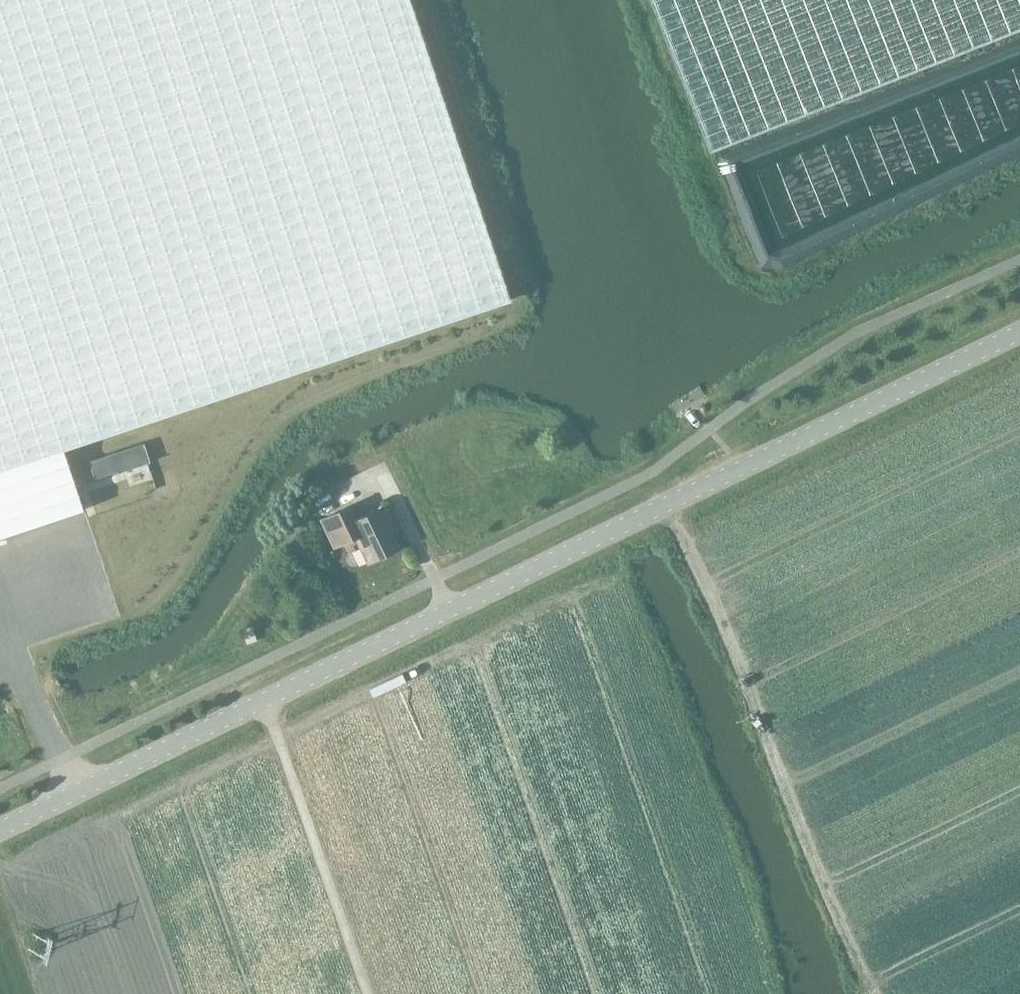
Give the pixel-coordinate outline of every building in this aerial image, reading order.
[(509,300),(409,0),(0,0),(0,537),(83,509),(63,448),(509,300)] [(712,148),(1019,27),(1019,0),(653,0),(712,148)] [(117,472),(118,472),(117,469),(146,460),(141,444),(144,444),(143,443),(88,461),(94,478),(117,471),(117,472)] [(382,506),(353,520),(347,506),(321,518),(334,545),(355,535),(368,562),(398,547),(386,524),(390,522),(382,506)]
